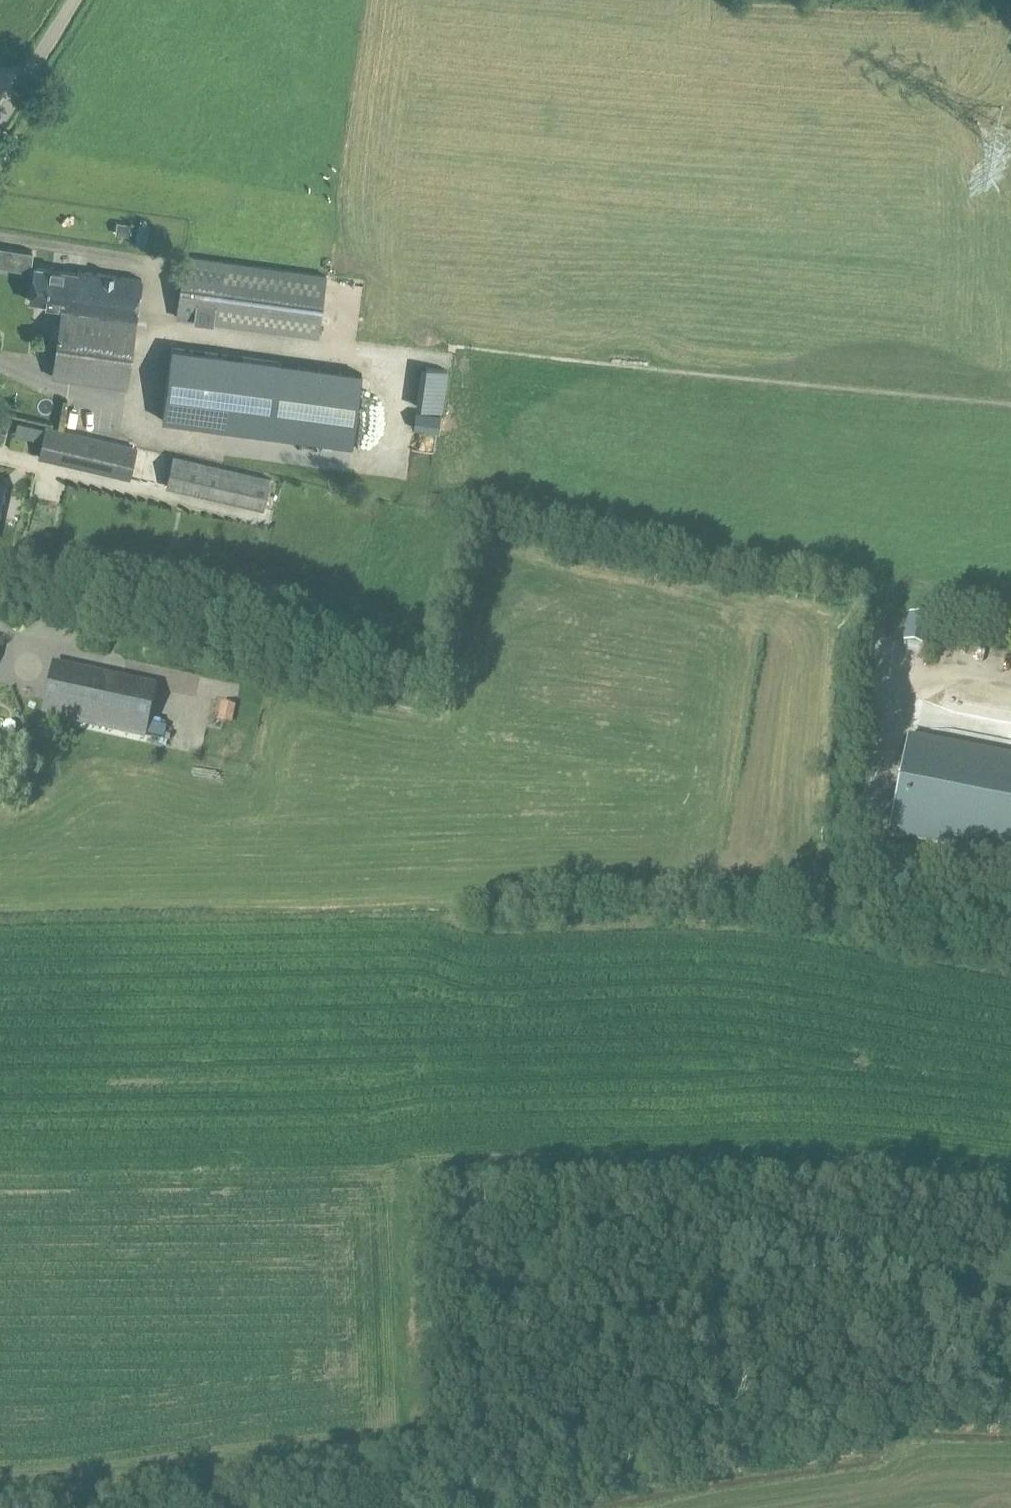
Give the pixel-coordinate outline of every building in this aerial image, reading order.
[(176,319),(240,327),(319,338),(327,275),(185,255),(176,319)] [(127,387),(142,280),(79,270),(79,273),(35,267),(30,301),(63,305),(53,376),(127,387)] [(279,362),(172,347),(162,420),(269,435),(279,362)] [(351,429),(372,430),(374,389),(353,388),(351,429)] [(416,411),(414,429),(439,433),(441,414),(416,411)] [(4,441),(9,420),(0,418),(0,440),(4,441)] [(26,437),(29,425),(17,422),(14,435),(26,437)] [(39,459),(131,479),(137,447),(46,426),(39,459)] [(284,445),(279,466),(294,470),(299,448),(284,445)] [(174,455),(172,462),(166,487),(264,510),(271,479),(174,455)] [(924,651),(930,623),(910,619),(904,646),(924,651)] [(103,674),(53,663),(42,714),(93,725),(140,736),(152,685),(103,674)] [(211,716),(231,719),(234,702),(214,699),(211,716)] [(908,736),(888,836),(1010,861),(1010,756),(908,736)]
